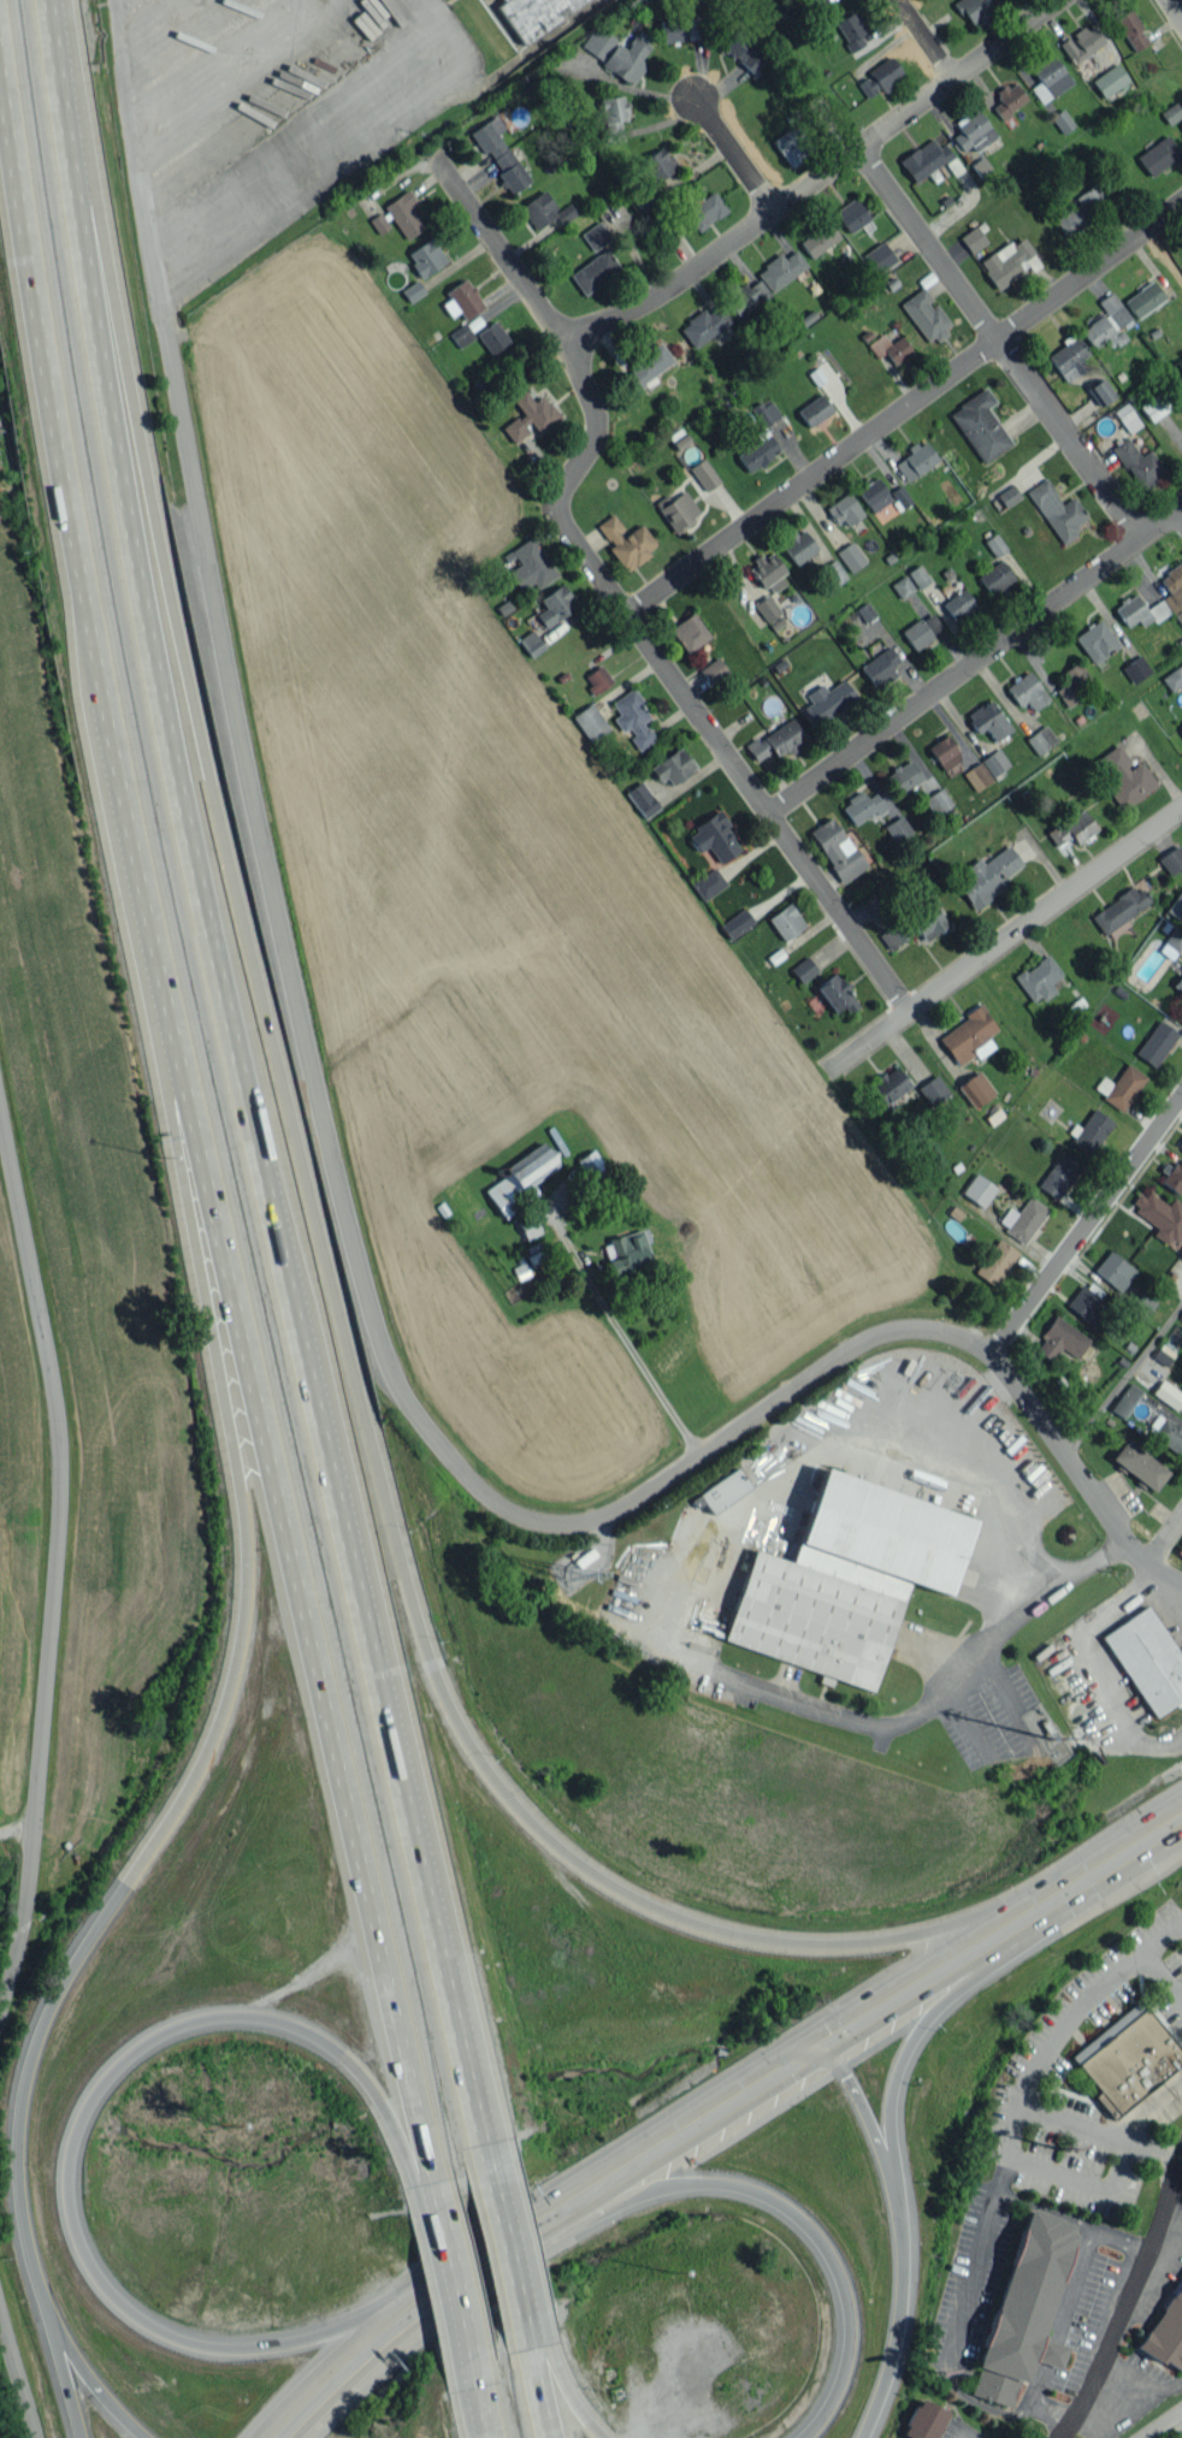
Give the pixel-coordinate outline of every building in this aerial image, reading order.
[(504,1),(497,5),(521,43),(588,0),(503,0),(504,1)] [(996,13),(986,0),(956,0),(953,2),(973,29),(996,13)] [(1149,41),(1129,9),(1114,19),(1134,50),(1149,41)] [(849,52),(868,43),(854,12),(835,20),(849,52)] [(660,18),(661,41),(701,40),(700,16),(660,18)] [(1071,36),(1059,42),(1071,63),(1104,44),(1092,23),(1070,35),(1071,36)] [(634,83),(646,64),(639,60),(653,39),(638,30),(628,47),(594,26),(580,49),(634,83)] [(751,73),(764,58),(728,26),(715,41),(751,73)] [(1071,82),(1052,55),(1032,69),(1040,81),(1030,88),(1041,103),(1071,82)] [(855,82),(868,99),(903,73),(890,56),(855,82)] [(1103,98),(1128,80),(1116,63),(1091,80),(1103,98)] [(993,107),(1000,118),(1027,100),(1014,81),(995,94),(1000,102),(993,107)] [(605,142),(623,140),(620,120),(627,119),(624,95),(600,98),(605,142)] [(1168,125),(1181,116),(1181,112),(1176,102),(1160,111),(1168,125)] [(1062,134),(1074,125),(1062,108),(1050,117),(1062,134)] [(965,155),(995,135),(977,109),(955,124),(960,131),(953,136),(965,155)] [(506,148),(496,134),(504,127),(495,114),(470,133),(490,160),(506,148)] [(789,166),(814,150),(796,123),(771,140),(789,166)] [(1181,153),(1166,134),(1136,157),(1150,176),(1181,153)] [(898,161),(914,183),(952,155),(943,143),(938,146),(931,137),(898,161)] [(677,168),(664,146),(639,161),(652,183),(677,168)] [(531,180),(507,149),(492,160),(501,171),(496,175),(511,194),(531,180)] [(1054,220),(1066,237),(1087,223),(1082,215),(1105,200),(1094,183),(1074,198),(1078,204),(1054,220)] [(410,204),(415,200),(409,189),(384,204),(405,239),(424,228),(410,204)] [(557,212),(545,191),(520,205),(535,231),(566,213),(563,208),(557,212)] [(727,213),(715,191),(701,198),(698,194),(683,202),(698,229),(727,213)] [(870,218),(854,197),(833,212),(849,233),(870,218)] [(389,227),(380,212),(369,218),(378,234),(389,227)] [(592,250),(611,238),(599,220),(580,234),(592,250)] [(811,258),(839,237),(828,221),(799,241),(811,258)] [(987,242),(976,225),(959,237),(970,254),(987,242)] [(1033,251),(1023,237),(1012,244),(1009,240),(978,262),(997,290),(1023,272),(1017,263),(1033,251)] [(446,262),(432,238),(406,252),(421,277),(446,262)] [(896,261),(883,241),(861,255),(875,275),(896,261)] [(569,273),(582,294),(620,271),(607,250),(569,273)] [(781,255),(756,269),(768,291),(807,268),(796,250),(782,257),(781,255)] [(459,311),(463,319),(482,309),(467,279),(444,290),(449,299),(442,303),(449,316),(459,311)] [(738,317),(760,300),(761,302),(771,295),(758,279),(747,288),(743,283),(723,298),(738,317)] [(409,302),(424,291),(416,280),(401,290),(409,302)] [(1164,300),(1152,281),(1123,299),(1135,317),(1164,300)] [(928,344),(952,327),(933,301),(923,287),(900,303),(928,344)] [(1098,301),(1106,313),(1081,329),(1093,349),(1105,341),(1110,349),(1126,338),(1119,327),(1130,319),(1112,291),(1098,301)] [(692,347),(731,323),(720,305),(706,313),(704,310),(679,325),(692,347)] [(477,331),(489,354),(508,344),(496,321),(477,331)] [(449,332),(458,347),(474,338),(465,323),(449,332)] [(1081,358),(1087,355),(1076,331),(1061,339),(1064,346),(1048,354),(1062,382),(1087,370),(1081,358)] [(894,366),(912,351),(900,335),(890,343),(882,333),(867,345),(877,358),(884,353),(894,366)] [(673,362),(661,344),(623,370),(635,388),(673,362)] [(1086,388),(1098,406),(1115,395),(1103,377),(1086,388)] [(988,406),(995,402),(986,387),(949,410),(981,463),(1011,445),(988,406)] [(511,400),(522,412),(502,429),(514,443),(531,429),(537,435),(559,416),(541,394),(533,401),(523,390),(511,400)] [(1139,406),(1151,422),(1169,408),(1158,392),(1139,406)] [(832,410),(820,393),(796,410),(808,427),(832,410)] [(760,427),(779,418),(770,397),(751,406),(760,427)] [(1113,410),(1128,433),(1141,425),(1126,402),(1113,410)] [(736,455),(747,471),(780,450),(769,433),(736,455)] [(1165,475),(1150,449),(1138,456),(1128,437),(1113,445),(1138,490),(1165,475)] [(905,481),(938,461),(925,441),(893,460),(905,481)] [(720,482),(704,457),(689,466),(705,491),(720,482)] [(890,501),(878,478),(857,489),(870,512),(890,501)] [(1027,491),(1062,544),(1078,534),(1073,526),(1087,517),(1073,496),(1062,503),(1046,478),(1027,491)] [(675,533),(701,514),(684,489),(657,509),(675,533)] [(825,507),(834,522),(841,518),(846,525),(863,515),(849,492),(825,507)] [(597,524),(611,545),(608,546),(624,570),(657,548),(640,522),(625,532),(613,513),(597,524)] [(780,542),(795,564),(817,550),(802,527),(780,542)] [(1006,549),(995,533),(984,540),(995,556),(1006,549)] [(503,555),(510,566),(506,568),(521,591),(533,583),(537,589),(557,575),(531,536),(503,555)] [(836,551),(851,572),(867,560),(852,539),(836,551)] [(788,582),(770,552),(749,564),(767,595),(788,582)] [(831,587),(846,577),(834,559),(819,568),(831,587)] [(1014,579),(1001,560),(977,576),(990,595),(1014,579)] [(1126,626),(1137,619),(1143,628),(1171,609),(1181,624),(1181,562),(1158,577),(1169,594),(1146,609),(1136,594),(1114,608),(1126,626)] [(931,581),(919,564),(907,572),(919,589),(931,581)] [(915,589),(905,574),(891,584),(901,599),(915,589)] [(539,598),(545,608),(536,613),(544,627),(576,608),(562,584),(539,598)] [(942,602),(954,620),(975,607),(964,588),(942,602)] [(780,611),(767,594),(753,605),(767,622),(780,611)] [(709,636),(691,612),(668,629),(687,653),(709,636)] [(912,648),(943,631),(932,612),(901,629),(912,648)] [(1090,664),(1118,648),(1102,619),(1074,634),(1090,664)] [(545,647),(532,629),(517,639),(531,658),(545,647)] [(899,661),(890,646),(860,666),(875,689),(896,675),(891,667),(899,661)] [(1121,668),(1133,684),(1151,671),(1140,655),(1121,668)] [(711,685),(728,672),(717,656),(699,669),(711,685)] [(1070,680),(1055,689),(1065,705),(1094,686),(1078,661),(1063,670),(1070,680)] [(583,676),(595,694),(612,682),(600,664),(583,676)] [(1181,683),(1181,670),(1179,665),(1161,678),(1170,691),(1181,683)] [(1033,711),(1049,699),(1028,670),(1005,687),(1019,706),(1026,702),(1033,711)] [(826,690),(821,684),(806,694),(811,703),(804,708),(815,726),(856,698),(843,679),(826,690)] [(611,702),(619,714),(613,718),(622,732),(626,729),(639,749),(654,739),(643,721),(650,716),(632,688),(611,702)] [(977,732),(985,727),(993,741),(1011,730),(991,698),(966,714),(977,732)] [(610,728),(592,702),(572,716),(590,742),(610,728)] [(806,740),(791,717),(746,747),(755,761),(771,750),(776,756),(787,749),(789,751),(806,740)] [(1035,754),(1056,743),(1047,726),(1026,737),(1035,754)] [(961,759),(947,735),(928,746),(942,770),(961,759)] [(1141,761),(1132,767),(1117,744),(1098,757),(1114,781),(1105,787),(1121,810),(1157,785),(1141,761)] [(652,765),(667,788),(695,768),(680,746),(652,765)] [(993,777),(1010,765),(998,748),(981,760),(993,777)] [(886,774),(899,794),(923,779),(909,759),(886,774)] [(975,791),(993,779),(980,761),(963,772),(975,791)] [(659,808),(641,780),(625,791),(643,818),(659,808)] [(952,805),(942,787),(924,798),(934,816),(952,805)] [(866,798),(861,791),(840,805),(853,825),(869,815),(871,819),(886,810),(875,792),(866,798)] [(1077,843),(1097,828),(1081,807),(1047,834),(1056,846),(1070,835),(1077,843)] [(684,833),(696,853),(708,845),(719,863),(741,850),(718,812),(684,833)] [(895,843),(912,832),(901,814),(883,826),(895,843)] [(866,867),(832,815),(808,831),(842,883),(866,867)] [(1181,866),(1181,850),(1177,844),(1157,858),(1169,875),(1181,866)] [(1022,865),(1009,845),(982,863),(979,858),(962,869),(968,877),(957,884),(973,908),(1008,885),(1003,878),(1022,865)] [(1090,915),(1104,935),(1149,903),(1135,884),(1090,915)] [(925,941),(948,924),(929,900),(881,937),(890,950),(916,930),(925,941)] [(805,925),(789,903),(767,918),(784,941),(805,925)] [(719,926),(730,939),(754,921),(743,907),(719,926)] [(1174,927),(1164,944),(1179,952),(1181,947),(1181,931),(1174,927)] [(1014,976),(1033,1004),(1054,990),(1049,983),(1062,975),(1048,954),(1014,976)] [(789,968),(800,983),(817,971),(807,956),(789,968)] [(849,1012),(858,1005),(835,972),(815,986),(833,1012),(844,1005),(849,1012)] [(998,1029),(980,1005),(938,1037),(959,1065),(974,1054),(978,1059),(994,1046),(987,1037),(998,1029)] [(1154,1067),(1179,1033),(1159,1019),(1135,1053),(1154,1067)] [(1103,1100),(1125,1112),(1145,1075),(1124,1063),(1103,1100)] [(869,1085),(884,1105),(910,1085),(896,1065),(869,1085)] [(957,1084),(972,1107),(994,1093),(979,1070),(957,1084)] [(917,1087),(930,1106),(949,1093),(936,1074),(917,1087)] [(1088,1156),(1113,1122),(1094,1108),(1069,1142),(1088,1156)] [(559,1165),(543,1141),(504,1167),(508,1174),(484,1190),(503,1218),(531,1200),(523,1189),(559,1165)] [(608,1170),(594,1149),(577,1160),(591,1181),(608,1170)] [(1057,1200),(1081,1166),(1061,1152),(1037,1186),(1057,1200)] [(982,1207),(996,1188),(975,1172),(961,1192),(982,1207)] [(1168,1204),(1149,1190),(1145,1197),(1141,1194),(1131,1209),(1158,1228),(1153,1234),(1172,1247),(1181,1233),(1181,1204),(1172,1198),(1168,1204)] [(1048,1209),(1026,1194),(1008,1220),(1003,1217),(997,1224),(1025,1243),(1048,1209)] [(541,1232),(533,1212),(516,1219),(524,1239),(541,1232)] [(602,1241),(611,1275),(619,1272),(622,1282),(637,1278),(633,1266),(651,1261),(643,1230),(602,1241)] [(1016,1250),(995,1238),(975,1274),(996,1285),(1016,1250)] [(531,1264),(547,1257),(540,1241),(524,1248),(531,1264)] [(1093,1270),(1119,1291),(1136,1270),(1109,1249),(1093,1270)] [(1093,1309),(1104,1291),(1085,1279),(1067,1309),(1095,1325),(1101,1314),(1093,1309)] [(1090,1340),(1056,1316),(1033,1348),(1051,1362),(1061,1348),(1076,1358),(1090,1340)] [(1181,1400),(1181,1393),(1162,1379),(1152,1392),(1175,1409),(1181,1400)] [(1112,1411),(1125,1418),(1140,1388),(1127,1382),(1112,1411)] [(1163,1416),(1151,1435),(1181,1457),(1181,1429),(1163,1416)] [(1111,1458),(1153,1491),(1168,1472),(1126,1438),(1111,1458)] [(724,1642),(822,1671),(819,1682),(830,1685),(832,1679),(873,1691),(905,1581),(948,1594),(971,1515),(820,1471),(793,1562),(751,1549),(724,1642)] [(1148,1605),(1101,1635),(1152,1717),(1181,1698),(1181,1659),(1148,1605)] [(1099,2091),(1094,2095),(1112,2118),(1181,2064),(1181,2053),(1141,2000),(1071,2054),(1099,2091)] [(1000,2290),(1027,2208),(1059,2218),(1058,2220),(1072,2225),(1070,2231),(1075,2232),(1026,2385),(1020,2381),(1011,2408),(969,2393),(979,2369),(974,2367),(1000,2290)] [(1176,2288),(1181,2279),(1181,2370),(1180,2373),(1162,2359),(1159,2363),(1135,2345),(1176,2288)] [(910,2437),(933,2437),(947,2411),(919,2397),(900,2433),(910,2437)]
